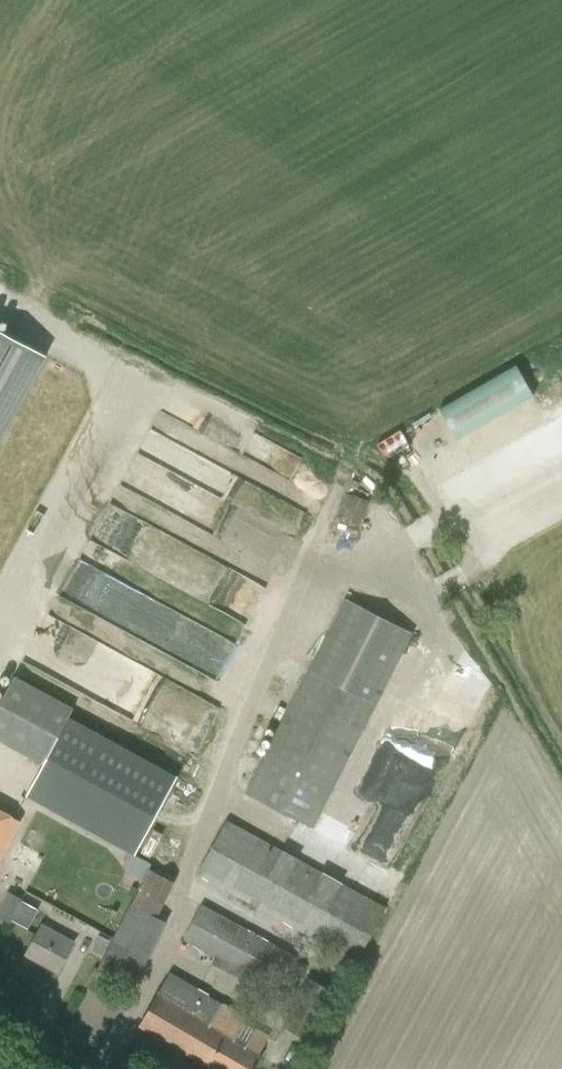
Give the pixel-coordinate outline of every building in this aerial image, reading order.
[(47,356),(0,330),(0,442),(47,356)] [(516,365),(439,409),(456,439),(533,395),(516,365)] [(282,524),(292,502),(148,429),(91,541),(157,575),(179,533),(272,580),(296,531),(282,524)] [(400,430),(377,444),(383,455),(407,441),(400,430)] [(334,540),(357,545),(368,499),(345,493),(334,540)] [(346,599),(310,670),(246,794),(312,828),(412,634),(346,599)] [(0,701),(0,741),(43,764),(26,795),(135,854),(177,777),(69,717),(73,709),(14,676),(0,701)] [(20,822),(0,811),(0,858),(20,822)] [(198,875),(355,960),(384,908),(227,822),(198,875)] [(148,870),(123,919),(124,920),(98,969),(132,987),(165,922),(155,917),(173,883),(148,870)] [(10,924),(23,900),(7,892),(0,905),(0,919),(10,924)] [(183,939),(271,987),(289,954),(201,906),(183,939)] [(25,955),(57,973),(73,942),(41,925),(25,955)] [(98,937),(91,952),(100,956),(107,941),(98,937)] [(269,1037),(255,1029),(254,1029),(244,1023),(247,1017),(222,1002),(220,1005),(207,997),(208,994),(170,972),(139,1025),(214,1068),(254,1068),(264,1051),(261,1049),(269,1037)] [(283,1025),(308,1039),(334,992),(308,978),(283,1025)]
